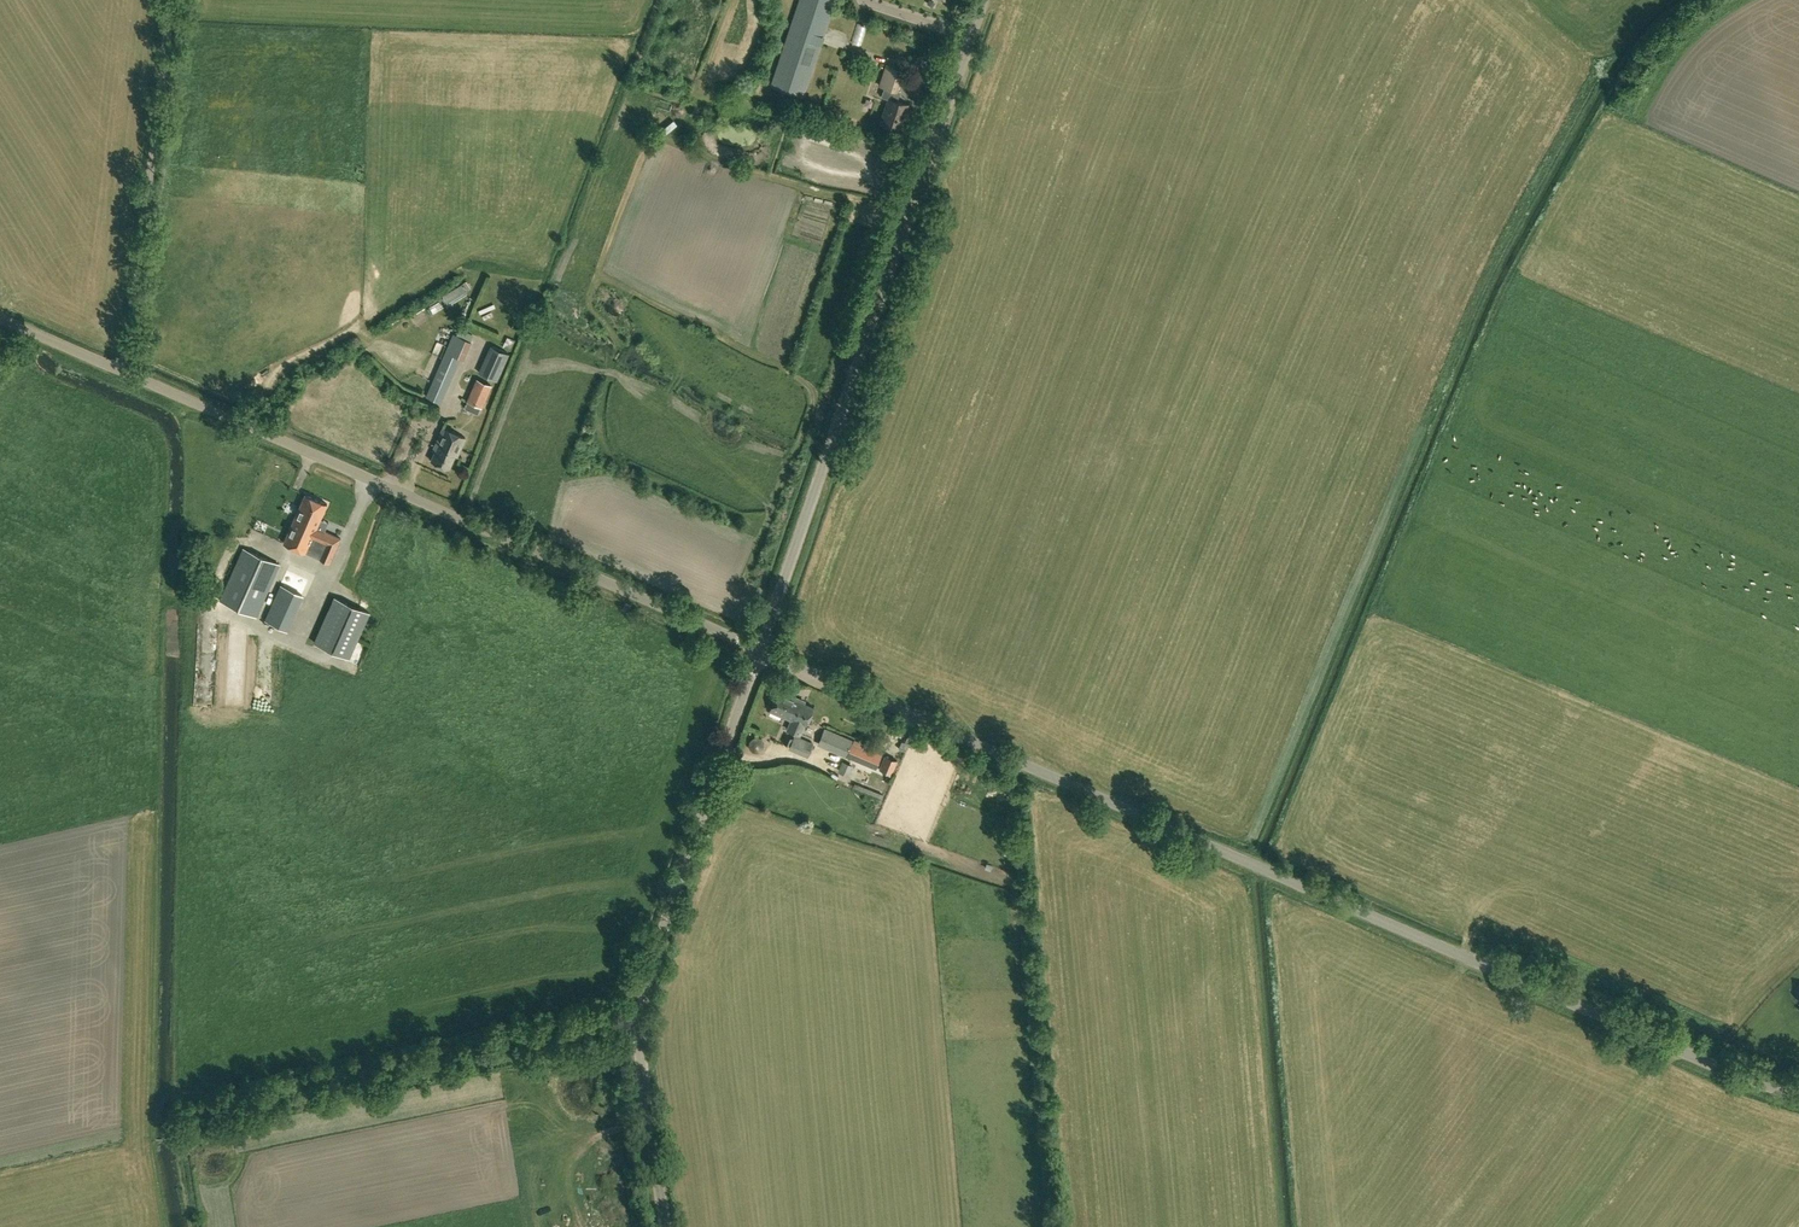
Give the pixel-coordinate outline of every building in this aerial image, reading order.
[(835,0),(799,0),(770,86),(802,97),(835,0)] [(886,64),(878,86),(884,88),(897,92),(904,70),(886,64)] [(908,106),(897,102),(900,93),(897,92),(884,88),(881,97),(888,99),(880,124),(898,130),(903,115),(905,115),(908,106)] [(453,305),(468,296),(463,287),(448,295),(453,305)] [(453,333),(426,396),(440,402),(460,357),(462,359),(470,341),(453,333)] [(498,344),(485,371),(501,378),(513,351),(498,344)] [(476,378),(466,401),(482,408),(491,385),(476,378)] [(437,446),(431,461),(449,468),(455,455),(457,456),(465,436),(442,427),(435,445),(437,446)] [(464,461),(472,464),(475,455),(467,453),(464,461)] [(317,525),(327,504),(305,494),(283,543),(329,563),(340,538),(318,528),(319,526),(317,525)] [(256,616),(279,564),(243,548),(220,600),(256,616)] [(306,583),(312,572),(292,561),(286,572),(306,583)] [(290,623),(304,590),(284,581),(270,614),(290,623)] [(335,597),(314,642),(349,657),(369,612),(335,597)] [(248,661),(237,661),(236,692),(240,692),(240,682),(247,682),(248,661)] [(804,723),(806,724),(813,706),(801,701),(802,700),(778,690),(769,710),(791,720),(787,729),(800,734),(804,723)] [(892,745),(903,749),(909,733),(898,729),(892,745)] [(821,741),(847,752),(851,743),(851,742),(825,731),(821,741)] [(790,746),(811,755),(817,742),(796,733),(790,746)] [(922,747),(925,738),(912,734),(909,743),(922,747)] [(792,739),(786,736),(783,743),(789,745),(792,739)] [(749,742),(749,746),(750,749),(751,751),(753,752),(756,753),(759,752),(761,751),(763,748),(764,746),(763,742),(761,739),(758,738),(754,738),(751,740),(749,742)] [(846,754),(875,767),(880,756),(851,743),(847,752),(846,754)] [(885,755),(879,768),(893,774),(898,761),(885,755)] [(818,759),(816,765),(825,768),(827,762),(818,759)] [(841,770),(852,777),(858,766),(847,760),(841,770)]
